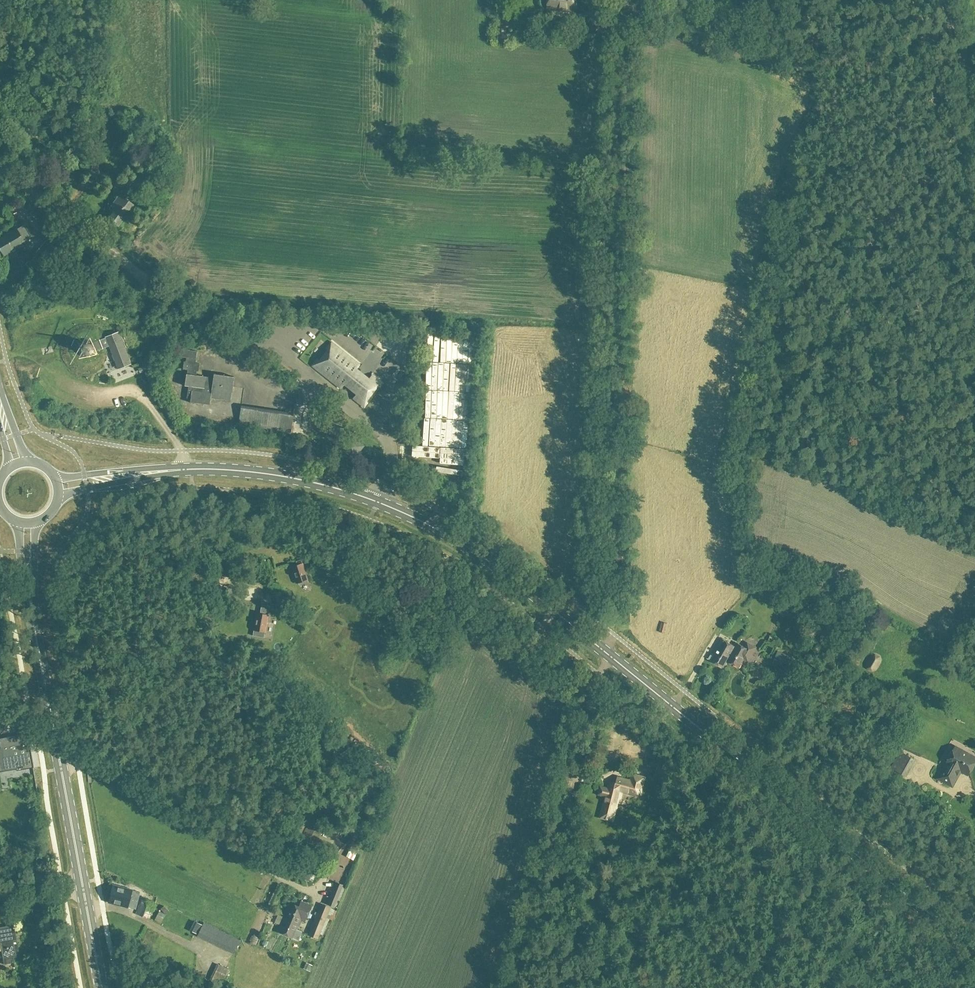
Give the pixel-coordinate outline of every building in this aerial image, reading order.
[(548,9),(577,11),(578,0),(549,0),(548,9)] [(607,30),(607,19),(591,18),(590,29),(607,30)] [(818,73),(818,61),(798,59),(798,70),(818,73)] [(164,143),(150,138),(145,150),(152,153),(158,155),(164,143)] [(85,172),(97,175),(100,159),(88,157),(85,172)] [(118,225),(123,218),(126,219),(129,215),(127,213),(134,204),(120,194),(109,209),(112,211),(108,218),(111,220),(112,222),(115,225),(117,225),(118,225)] [(42,238),(50,245),(59,234),(46,223),(41,230),(45,233),(42,238)] [(0,238),(0,248),(4,255),(25,244),(24,241),(31,236),(24,224),(17,229),(0,238)] [(43,255),(38,250),(36,252),(32,250),(27,255),(31,258),(25,264),(31,269),(43,255)] [(93,354),(94,352),(110,346),(118,368),(130,364),(118,333),(106,337),(93,343),(93,342),(87,340),(86,340),(81,342),(80,343),(78,348),(78,349),(80,354),(81,355),(86,357),(87,357),(92,355),(93,354)] [(333,348),(319,365),(343,385),(343,384),(367,402),(379,386),(357,369),(358,368),(333,348)] [(182,349),(181,357),(187,358),(186,362),(185,361),(183,369),(188,370),(188,374),(187,374),(185,386),(189,386),(187,398),(191,399),(191,403),(210,406),(211,398),(231,401),(235,377),(214,374),(214,378),(197,375),(197,371),(199,372),(200,364),(196,363),(197,359),(198,351),(182,349)] [(65,511),(73,506),(70,501),(62,506),(65,511)] [(307,580),(302,563),(301,560),(296,562),(296,564),(291,565),(296,583),(307,580)] [(216,594),(223,587),(217,581),(210,589),(216,594)] [(800,611),(789,605),(785,616),(796,621),(800,611)] [(262,610),(262,613),(256,612),(253,630),(264,632),(268,611),(262,610)] [(666,633),(668,623),(662,622),(659,632),(666,633)] [(735,646),(721,638),(713,653),(714,654),(711,660),(724,667),(728,660),(735,646)] [(737,642),(735,646),(728,660),(740,667),(744,659),(749,661),(756,647),(748,643),(746,647),(737,642)] [(779,652),(774,663),(793,671),(797,659),(779,652)] [(877,670),(882,659),(881,656),(875,653),(871,654),(866,664),(867,669),(873,672),(877,670)] [(0,737),(0,747),(0,748),(1,748),(3,747),(6,769),(16,767),(16,770),(34,767),(29,733),(0,737)] [(937,778),(953,787),(961,772),(967,776),(974,762),(974,756),(957,745),(946,764),(945,763),(937,778)] [(334,759),(334,747),(316,748),(317,759),(334,759)] [(891,768),(896,771),(906,777),(917,760),(903,752),(901,751),(891,768)] [(669,769),(671,761),(659,758),(657,766),(669,769)] [(620,778),(618,783),(609,781),(607,789),(601,787),(599,794),(605,795),(602,809),(600,817),(612,820),(614,820),(620,798),(624,796),(625,792),(631,793),(639,795),(639,792),(643,777),(632,774),(630,780),(620,778)] [(316,845),(324,826),(309,820),(301,838),(316,845)] [(343,884),(335,881),(326,904),(334,907),(343,884)] [(113,885),(109,902),(128,907),(136,909),(140,892),(133,890),(113,885)] [(150,919),(155,905),(142,899),(136,914),(150,919)] [(281,925),(278,932),(298,940),(302,931),(298,930),(302,920),(305,922),(312,905),(301,901),(299,906),(289,902),(280,924),(281,925)] [(318,940),(321,933),(330,908),(320,904),(308,936),(318,940)] [(204,922),(204,923),(197,935),(233,954),(240,940),(204,922)] [(2,950),(5,963),(15,962),(14,957),(20,956),(14,925),(0,927),(0,951),(2,950)]
